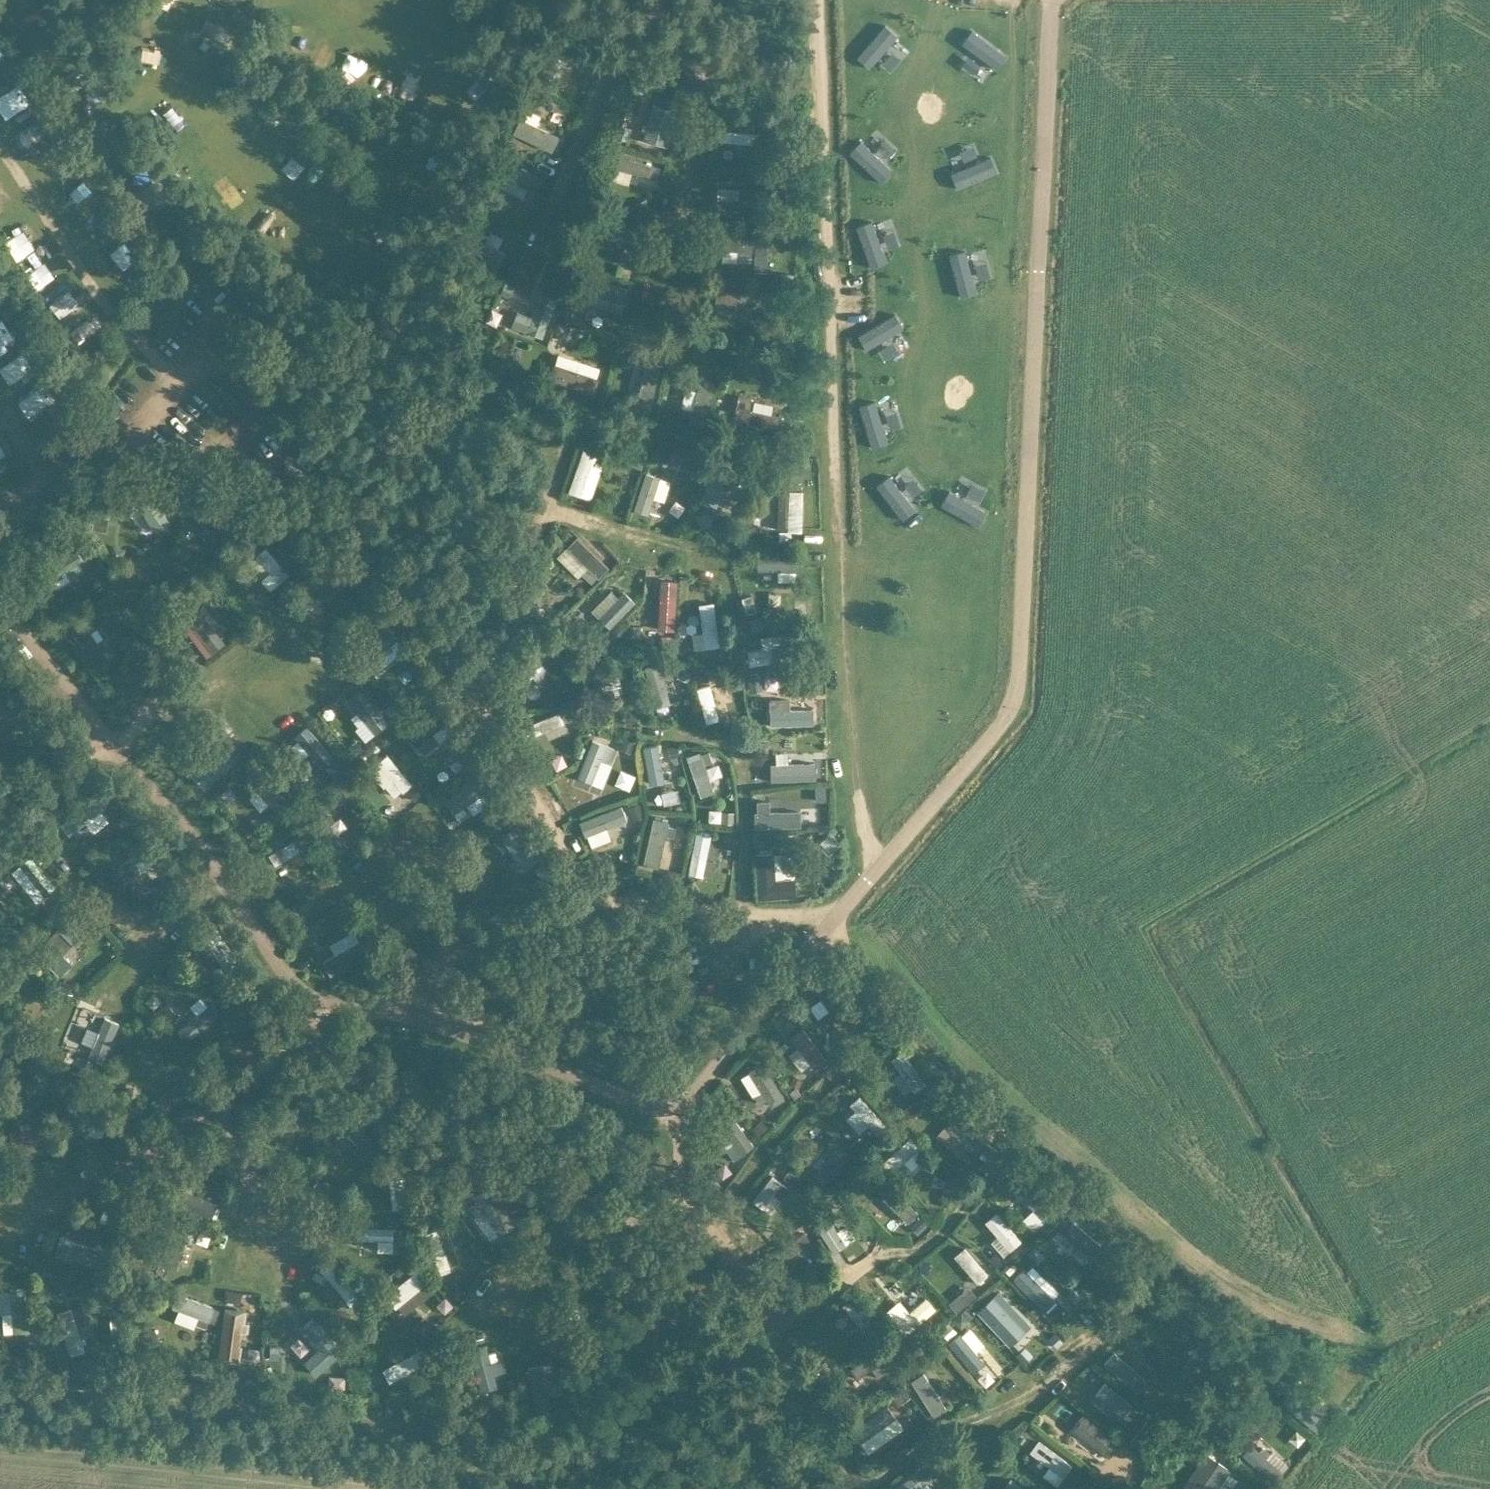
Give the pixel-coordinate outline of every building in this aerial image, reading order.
[(899,36),(885,25),(857,59),(871,71),(899,36)] [(1008,56),(973,31),(963,45),(998,70),(1008,56)] [(581,69),(588,57),(574,50),(568,62),(581,69)] [(0,87),(0,111),(2,114),(21,100),(8,81),(0,87)] [(627,136),(645,143),(660,106),(641,99),(627,136)] [(549,126),(555,112),(541,107),(536,120),(549,126)] [(524,125),(527,112),(509,108),(506,121),(524,125)] [(704,126),(735,127),(736,112),(705,111),(704,126)] [(4,133),(18,152),(42,134),(29,115),(4,133)] [(704,127),(703,142),(736,144),(736,129),(704,127)] [(893,172),(863,141),(850,154),(880,185),(893,172)] [(599,180),(641,193),(649,166),(607,153),(599,180)] [(993,156),(950,173),(958,192),(1000,176),(993,156)] [(498,165),(487,189),(516,202),(527,179),(498,165)] [(703,198),(739,197),(738,172),(703,173),(703,198)] [(54,186),(65,204),(84,193),(74,175),(54,186)] [(76,218),(87,234),(102,223),(92,207),(76,218)] [(890,262),(875,221),(854,229),(869,270),(890,262)] [(25,243),(14,228),(0,238),(0,260),(25,243)] [(616,244),(616,228),(590,228),(590,244),(616,244)] [(753,258),(754,235),(705,233),(705,256),(753,258)] [(90,249),(96,271),(123,263),(117,242),(90,249)] [(969,251),(950,257),(961,298),(980,292),(969,251)] [(13,275),(23,290),(48,274),(37,259),(13,275)] [(741,312),(740,285),(709,287),(710,313),(741,312)] [(585,288),(586,303),(603,302),(602,287),(585,288)] [(55,314),(68,307),(59,291),(46,298),(55,314)] [(524,293),(516,330),(532,334),(541,296),(524,293)] [(503,312),(494,327),(503,333),(512,318),(503,312)] [(906,329),(897,314),(863,334),(872,349),(906,329)] [(63,332),(72,345),(89,333),(80,320),(63,332)] [(20,372),(10,354),(0,359),(0,383),(20,372)] [(742,378),(740,410),(753,410),(754,378),(742,378)] [(28,384),(12,397),(27,415),(43,401),(28,384)] [(889,444),(876,403),(858,409),(872,450),(889,444)] [(553,493),(576,501),(592,457),(569,449),(553,493)] [(720,482),(721,465),(692,463),(690,503),(707,504),(708,481),(720,482)] [(622,513),(646,518),(654,479),(630,474),(622,513)] [(918,511),(891,476),(876,487),(904,522),(918,511)] [(764,492),(763,528),(788,529),(789,492),(764,492)] [(987,512),(949,492),(941,507),(979,527),(987,512)] [(203,535),(218,511),(189,493),(173,517),(203,535)] [(130,539),(144,531),(120,494),(106,503),(130,539)] [(543,554),(572,586),(593,568),(564,536),(543,554)] [(257,547),(234,564),(254,590),(277,574),(257,547)] [(762,575),(762,583),(783,583),(784,553),(744,552),(744,575),(762,575)] [(644,619),(661,620),(662,580),(645,579),(644,619)] [(596,606),(607,590),(598,584),(586,600),(596,606)] [(199,606),(211,605),(209,590),(197,592),(199,606)] [(608,613),(620,605),(612,592),(599,601),(608,613)] [(688,630),(676,633),(680,652),(707,646),(697,599),(682,602),(688,630)] [(799,600),(792,608),(799,614),(806,607),(799,600)] [(65,630),(70,650),(82,647),(85,660),(96,657),(88,624),(65,630)] [(752,633),(737,635),(738,647),(753,646),(752,633)] [(124,636),(119,647),(130,652),(134,641),(124,636)] [(736,666),(765,660),(762,645),(733,651),(736,666)] [(765,677),(754,678),(755,688),(766,687),(765,677)] [(660,717),(657,682),(638,684),(641,719),(660,717)] [(769,727),(784,726),(783,682),(768,683),(769,727)] [(690,723),(705,720),(697,684),(683,687),(690,723)] [(347,689),(335,700),(346,713),(340,719),(356,738),(375,721),(347,689)] [(4,698),(0,700),(0,717),(9,714),(4,698)] [(403,755),(449,727),(437,708),(391,736),(403,755)] [(48,725),(40,732),(46,740),(55,733),(48,725)] [(587,787),(603,747),(578,737),(562,777),(587,787)] [(217,741),(193,763),(205,777),(230,755),(217,741)] [(768,742),(760,742),(760,752),(768,752),(768,742)] [(633,784),(651,783),(649,743),(631,744),(633,784)] [(433,762),(442,774),(458,762),(448,750),(433,762)] [(378,779),(368,787),(378,800),(398,784),(373,752),(363,760),(378,779)] [(679,793),(697,793),(697,752),(679,752),(679,793)] [(757,759),(756,780),(804,781),(805,761),(757,759)] [(226,784),(234,794),(232,795),(249,815),(269,799),(245,769),(226,784)] [(464,780),(440,791),(455,823),(479,813),(464,780)] [(216,785),(206,791),(213,803),(224,797),(216,785)] [(825,786),(816,786),(816,800),(825,800),(825,786)] [(78,796),(46,823),(65,845),(97,818),(78,796)] [(606,802),(566,818),(577,846),(617,829),(606,802)] [(497,803),(496,812),(508,813),(508,804),(497,803)] [(640,804),(629,809),(634,821),(645,816),(640,804)] [(734,813),(722,813),(722,825),(734,825),(734,813)] [(680,815),(677,828),(689,831),(692,818),(680,815)] [(322,818),(309,821),(316,849),(329,846),(322,818)] [(486,834),(501,872),(520,865),(505,827),(486,834)] [(261,864),(291,848),(285,836),(254,853),(261,864)] [(786,836),(773,837),(773,846),(787,845),(786,836)] [(121,854),(126,868),(146,861),(141,847),(121,854)] [(739,850),(742,901),(782,899),(781,876),(766,876),(765,849),(739,850)] [(34,908),(50,893),(15,854),(0,868),(0,870),(34,908)] [(369,889),(394,925),(419,909),(394,873),(369,889)] [(301,889),(292,895),(296,901),(305,895),(301,889)] [(312,926),(302,932),(308,942),(318,936),(312,926)] [(343,938),(333,946),(326,935),(304,949),(322,975),(354,954),(343,938)] [(799,986),(822,1015),(841,1000),(818,971),(799,986)] [(60,981),(57,990),(73,994),(75,986),(60,981)] [(166,1005),(156,1013),(164,1023),(174,1014),(166,1005)] [(787,1044),(776,1051),(791,1074),(818,1056),(795,1021),(779,1032),(787,1044)] [(832,1037),(832,1045),(844,1045),(844,1037),(832,1037)] [(891,1048),(871,1062),(895,1097),(915,1082),(891,1048)] [(741,1094),(751,1109),(773,1094),(748,1059),(735,1068),(749,1089),(741,1094)] [(156,1087),(167,1100),(194,1079),(183,1066),(156,1087)] [(793,1076),(790,1084),(799,1088),(802,1081),(793,1076)] [(831,1105),(852,1127),(866,1113),(846,1092),(831,1105)] [(939,1095),(929,1104),(937,1113),(947,1104),(939,1095)] [(965,1161),(979,1148),(946,1113),(932,1125),(965,1161)] [(728,1121),(707,1135),(721,1157),(743,1143),(728,1121)] [(899,1162),(911,1154),(899,1133),(887,1141),(899,1162)] [(817,1185),(843,1157),(825,1140),(798,1168),(817,1185)] [(488,1171),(475,1175),(479,1186),(491,1182),(488,1171)] [(789,1171),(784,1178),(797,1189),(803,1182),(789,1171)] [(1022,1231),(1044,1210),(1014,1178),(1002,1189),(1020,1207),(1009,1217),(1022,1231)] [(453,1198),(477,1241),(502,1227),(477,1184),(453,1198)] [(869,1198),(890,1225),(905,1214),(883,1187),(869,1198)] [(454,1209),(444,1213),(448,1222),(457,1218),(454,1209)] [(981,1211),(970,1221),(985,1237),(977,1244),(989,1256),(1007,1239),(981,1211)] [(920,1217),(911,1226),(918,1233),(927,1224),(920,1217)] [(440,1264),(458,1255),(442,1219),(419,1230),(426,1246),(431,1244),(440,1264)] [(1058,1221),(1048,1238),(1083,1257),(1093,1240),(1058,1221)] [(364,1242),(364,1252),(381,1251),(381,1223),(344,1224),(344,1242),(364,1242)] [(823,1257),(841,1252),(833,1226),(815,1232),(823,1257)] [(185,1229),(183,1244),(196,1246),(199,1231),(185,1229)] [(86,1268),(94,1245),(50,1231),(42,1254),(86,1268)] [(1011,1249),(1020,1261),(1030,1253),(1020,1241),(1011,1249)] [(319,1260),(306,1272),(337,1306),(351,1294),(319,1260)] [(1012,1265),(998,1280),(1029,1313),(1044,1299),(1012,1265)] [(383,1308),(397,1298),(403,1306),(420,1294),(404,1271),(372,1293),(383,1308)] [(593,1271),(583,1275),(587,1284),(597,1280),(593,1271)] [(1,1309),(0,1310),(0,1330),(15,1329),(12,1283),(0,1284),(0,1300),(1,1309)] [(969,1285),(949,1303),(958,1312),(978,1295),(969,1285)] [(827,1306),(846,1328),(857,1318),(838,1296),(827,1306)] [(374,1305),(363,1314),(369,1322),(380,1313),(374,1305)] [(165,1308),(163,1322),(185,1325),(187,1311),(165,1308)] [(391,1308),(384,1313),(389,1320),(396,1315),(391,1308)] [(962,1311),(954,1319),(958,1324),(966,1324),(971,1319),(962,1311)] [(289,1312),(274,1313),(276,1357),(298,1356),(297,1339),(291,1340),(289,1312)] [(241,1317),(225,1315),(219,1356),(235,1358),(239,1334),(245,1335),(247,1325),(240,1324),(241,1317)] [(962,1369),(978,1353),(951,1326),(934,1342),(962,1369)] [(154,1330),(140,1336),(145,1348),(159,1341),(154,1330)] [(475,1344),(460,1347),(465,1381),(481,1378),(475,1344)] [(428,1359),(421,1346),(382,1367),(389,1380),(398,1375),(402,1383),(413,1377),(409,1369),(428,1359)] [(118,1360),(127,1357),(123,1347),(114,1351),(118,1360)] [(1122,1379),(1138,1369),(1131,1358),(1115,1368),(1122,1379)] [(529,1366),(527,1367),(535,1404),(549,1401),(544,1380),(552,1378),(550,1367),(542,1369),(541,1364),(529,1366)] [(1100,1421),(1113,1430),(1129,1409),(1096,1384),(1084,1400),(1104,1415),(1100,1421)] [(437,1398),(447,1395),(444,1385),(434,1388),(437,1398)] [(904,1386),(891,1396),(898,1405),(911,1396),(904,1386)] [(875,1405),(838,1429),(853,1453),(891,1429),(875,1405)] [(1057,1427),(1096,1459),(1109,1443),(1070,1411),(1057,1427)] [(1024,1437),(1012,1454),(1032,1468),(1028,1473),(1046,1486),(1062,1464),(1024,1437)] [(1169,1485),(1176,1488),(1217,1488),(1228,1470),(1191,1449),(1169,1485)] [(877,1484),(880,1488),(926,1488),(910,1464),(877,1484)]
